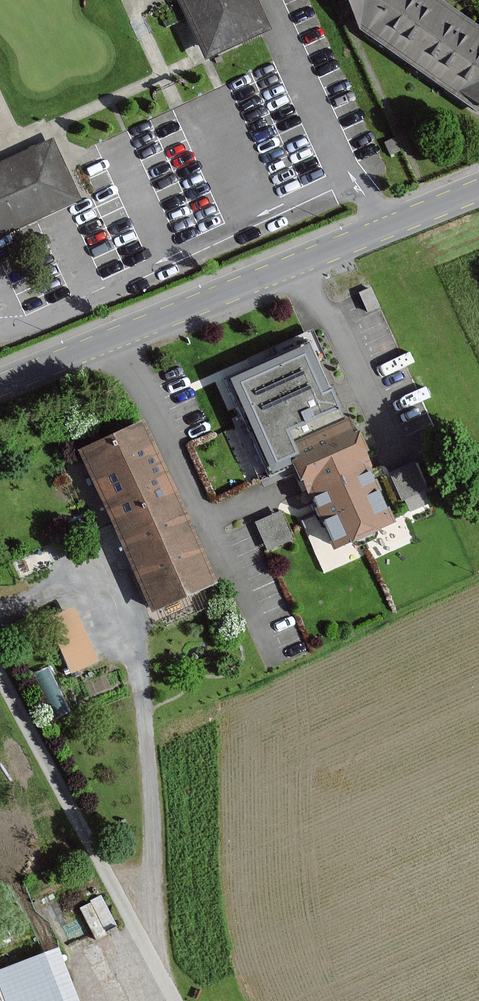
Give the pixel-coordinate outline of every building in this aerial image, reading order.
[(200,63),(266,34),(251,0),(171,0),(200,63)] [(478,58),(477,45),(413,0),(344,0),(361,33),(478,116),(478,58)] [(70,199),(46,145),(0,167),(0,230),(70,199)] [(295,468),(300,480),(306,478),(313,493),(318,504),(337,546),(392,521),(367,468),(346,421),(310,344),(227,382),(269,472),(292,462),(295,468)] [(140,424),(84,451),(157,605),(213,578),(140,424)] [(254,519),(267,546),(292,535),(279,507),(254,519)] [(44,615),(71,671),(99,658),(72,601),(44,615)] [(0,969),(0,983),(7,1000),(84,1000),(62,945),(0,969)]
